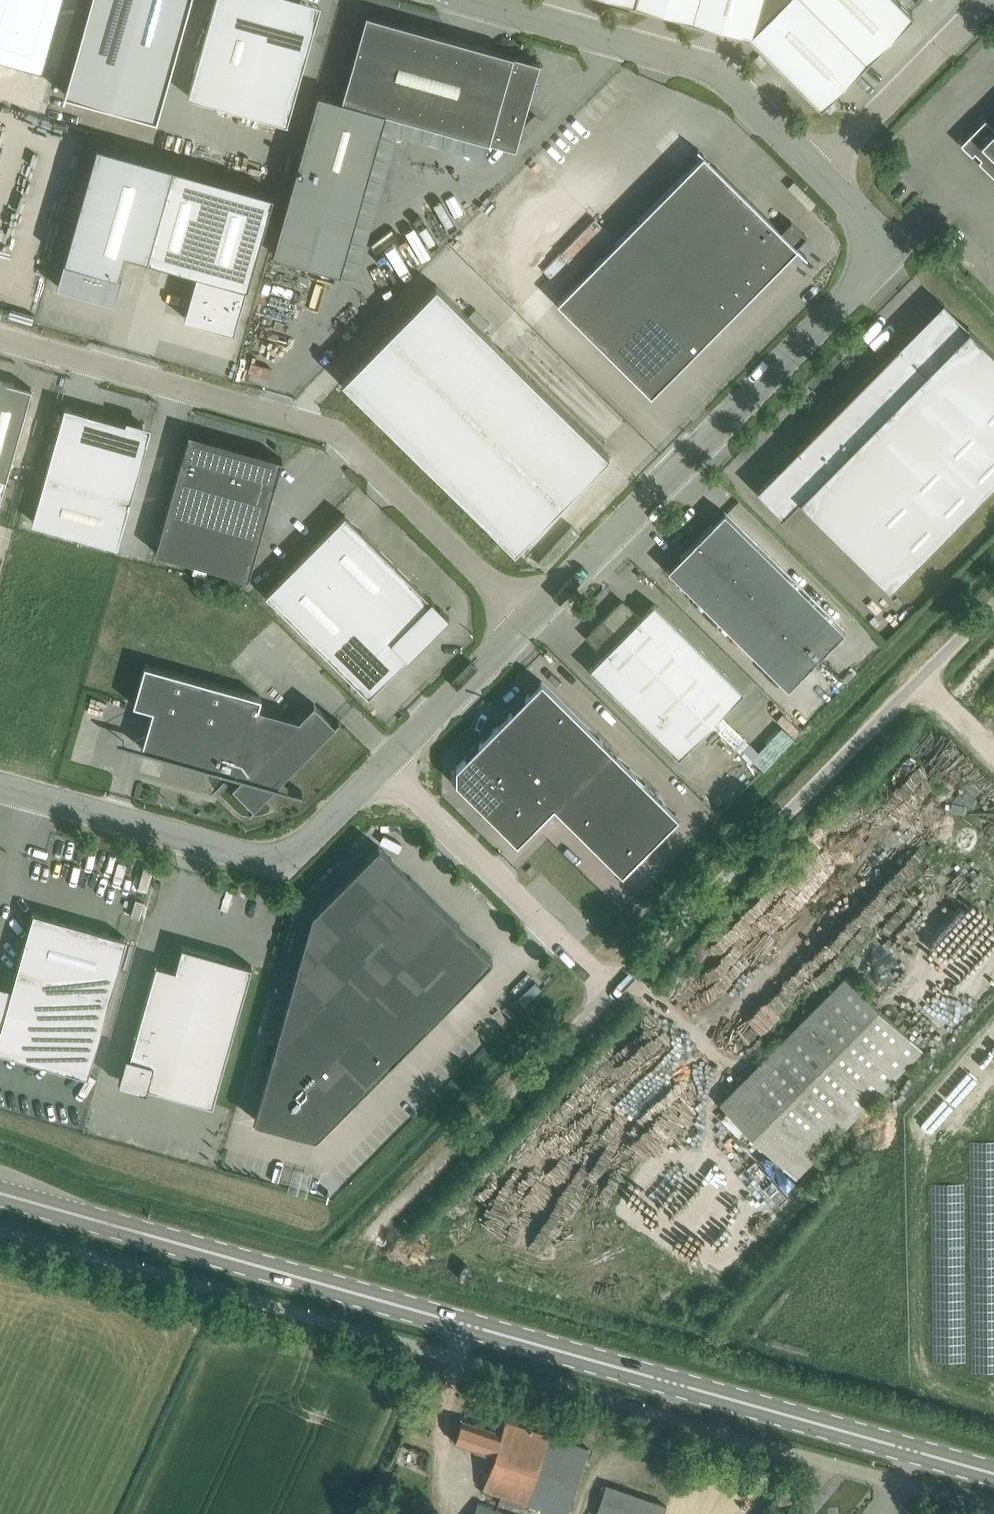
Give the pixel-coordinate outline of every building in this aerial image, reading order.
[(42,69),(62,0),(0,0),(0,57),(42,69)] [(64,93),(111,106),(140,0),(91,0),(64,93)] [(111,106),(157,119),(190,0),(140,0),(111,106)] [(287,123),(314,28),(294,23),(300,0),(215,0),(188,95),(287,123)] [(656,7),(749,33),(782,0),(657,0),(656,7)] [(831,23),(808,0),(782,0),(749,33),(785,69),(831,23)] [(900,0),(808,0),(831,23),(866,58),(912,12),(900,0)] [(340,272),(386,111),(515,147),(540,61),(366,12),(342,98),(318,92),(272,253),(340,272)] [(866,58),(831,23),(785,69),(820,104),(866,58)] [(985,118),(961,143),(972,154),(975,151),(981,157),(978,160),(993,176),(993,127),(985,118)] [(97,143),(57,285),(61,286),(62,282),(112,296),(125,251),(148,257),(197,271),(184,317),(234,331),(247,285),(273,193),(174,165),(97,143)] [(651,394),(807,236),(792,220),(781,231),(703,153),(557,301),(651,394)] [(609,454),(437,284),(342,379),(514,549),(609,454)] [(993,481),(993,351),(969,326),(924,371),(899,347),(899,346),(898,345),(796,449),(797,450),(797,449),(799,451),(779,473),(777,470),(758,489),(782,514),(780,516),(782,517),(800,498),(889,587),(993,481)] [(32,388),(5,380),(2,377),(0,375),(0,476),(6,478),(32,388)] [(32,521),(117,544),(146,440),(143,439),(143,423),(127,423),(65,405),(32,521)] [(248,578),(282,458),(189,432),(155,551),(248,578)] [(845,630),(725,511),(668,569),(788,688),(845,630)] [(431,598),(431,599),(345,514),(266,594),(368,696),(407,657),(408,657),(412,653),(409,651),(443,617),(445,620),(449,616),(440,607),(438,609),(433,603),(434,601),(431,598)] [(744,691),(655,603),(652,606),(640,617),(627,604),(622,609),(617,604),(604,617),(603,616),(603,617),(711,724),(744,691)] [(711,724),(603,617),(603,618),(591,631),(596,636),(591,641),(604,654),(593,666),(590,668),(679,756),(711,724)] [(261,696),(144,663),(133,703),(152,709),(142,746),(141,746),(141,747),(232,773),(235,769),(242,775),(232,785),(253,806),(249,809),(250,810),(339,720),(338,719),(335,723),(314,702),(299,718),(258,707),(261,696)] [(578,716),(542,680),(518,704),(555,739),(578,716)] [(555,739),(518,704),(495,727),(531,763),(555,739)] [(582,776),(610,748),(578,716),(555,739),(531,763),(563,795),(582,776)] [(531,763),(495,727),(472,750),(508,786),(531,763)] [(604,799),(633,770),(610,748),(582,776),(604,799)] [(508,786),(472,750),(456,767),(456,781),(485,810),(508,786)] [(554,805),(563,795),(531,763),(508,786),(485,810),(517,841),(554,805)] [(627,821),(655,793),(633,770),(604,799),(627,821)] [(576,827),(604,799),(582,776),(563,795),(554,805),(576,827)] [(650,844),(678,815),(655,793),(627,821),(650,844)] [(599,850),(627,821),(604,799),(576,827),(599,850)] [(622,872),(650,844),(627,821),(599,850),(622,872)] [(316,1136),(492,957),(379,845),(312,912),(254,1119),(316,1136)] [(135,900),(131,916),(139,918),(143,902),(135,900)] [(126,937),(34,911),(12,988),(0,985),(0,1046),(42,1057),(41,1059),(86,1072),(85,1074),(88,1075),(126,937)] [(252,965),(182,945),(175,968),(156,963),(130,1055),(126,1054),(118,1082),(146,1089),(147,1085),(213,1104),(252,965)] [(796,1178),(923,1049),(847,974),(719,1103),(796,1178)] [(986,1053),(978,1063),(983,1067),(991,1057),(986,1053)] [(967,1070),(945,1095),(950,1100),(972,1075),(967,1070)] [(973,1076),(951,1101),(955,1105),(977,1080),(973,1076)] [(943,1098),(921,1123),(926,1127),(948,1102),(943,1098)] [(949,1103),(927,1128),(932,1132),(954,1107),(949,1103)] [(770,1203),(762,1212),(769,1218),(777,1209),(770,1203)] [(583,1467),(589,1448),(505,1420),(501,1432),(462,1419),(454,1442),(494,1455),(482,1488),(559,1513),(567,1513),(583,1467)] [(666,1506),(606,1485),(596,1513),(664,1513),(666,1506)] [(478,1501),(474,1513),(515,1513),(478,1501)]
